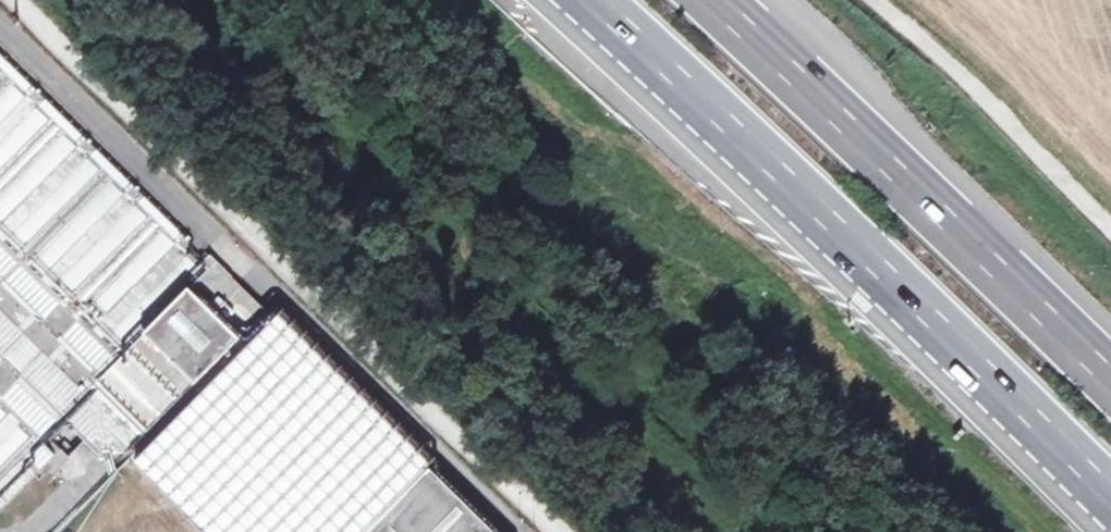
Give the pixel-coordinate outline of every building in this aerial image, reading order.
[(70,429),(110,468),(177,399),(121,344),(206,257),(0,57),(0,501),(70,429)] [(239,339),(187,289),(145,333),(195,384),(239,339)] [(129,464),(199,531),(366,531),(428,469),(427,461),(273,309),(129,464)] [(366,531),(493,531),(428,469),(366,531)]
